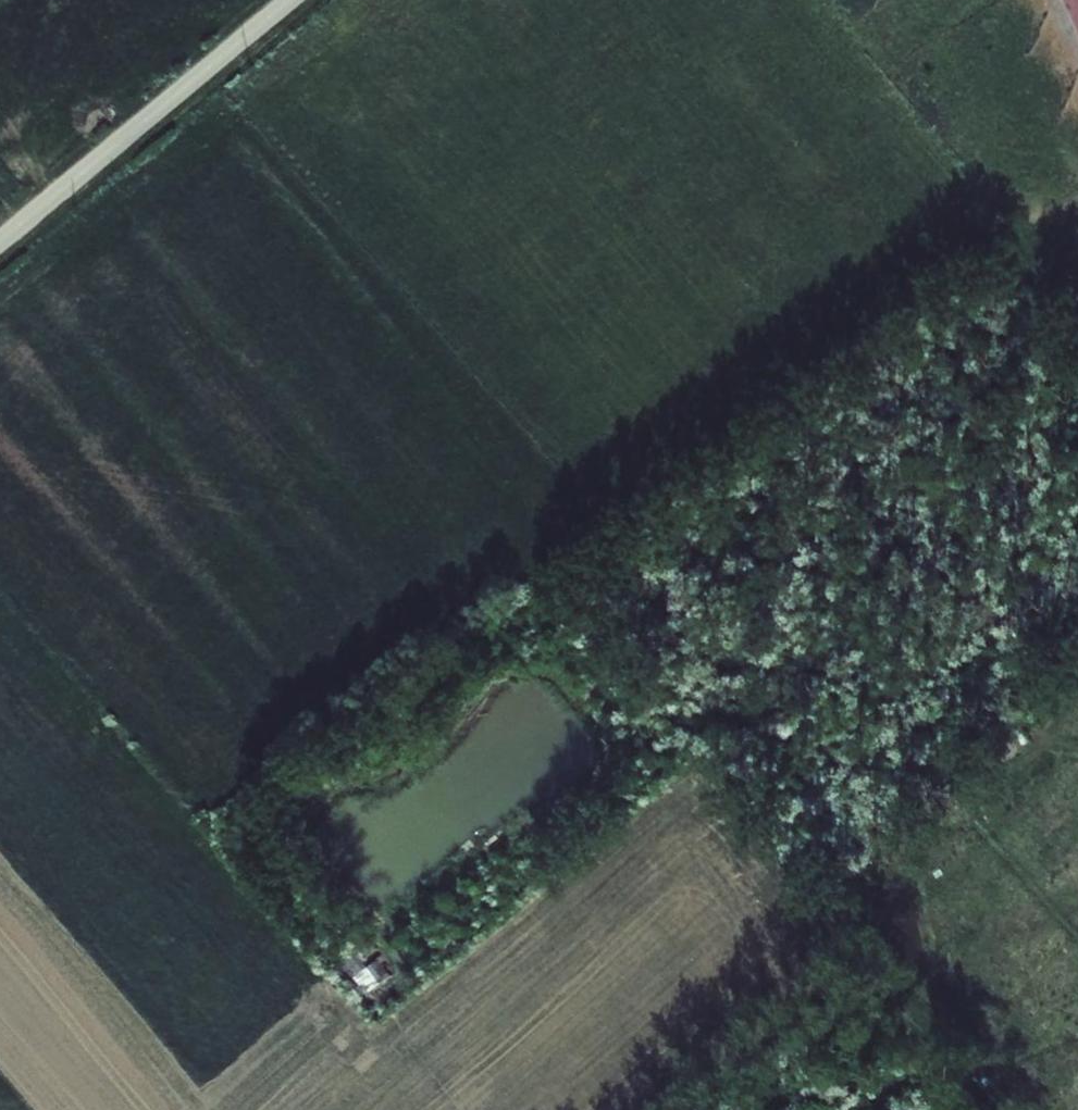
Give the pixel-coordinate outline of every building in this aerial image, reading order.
[(1077,30),(1077,0),(1064,0),(1077,30)]
